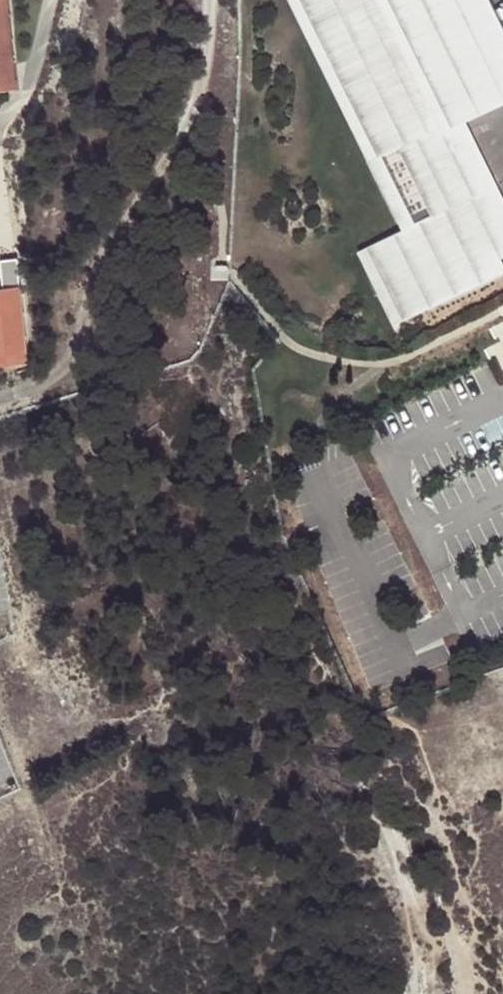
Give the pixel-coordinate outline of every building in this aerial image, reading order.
[(11,89),(6,0),(0,0),(0,90),(11,89)] [(410,224),(411,226),(368,246),(403,316),(502,266),(502,264),(496,250),(501,247),(502,252),(502,31),(487,0),(301,0),(379,156),(400,146),(434,212),(410,224)] [(0,280),(0,355),(15,353),(8,279),(0,280)]
